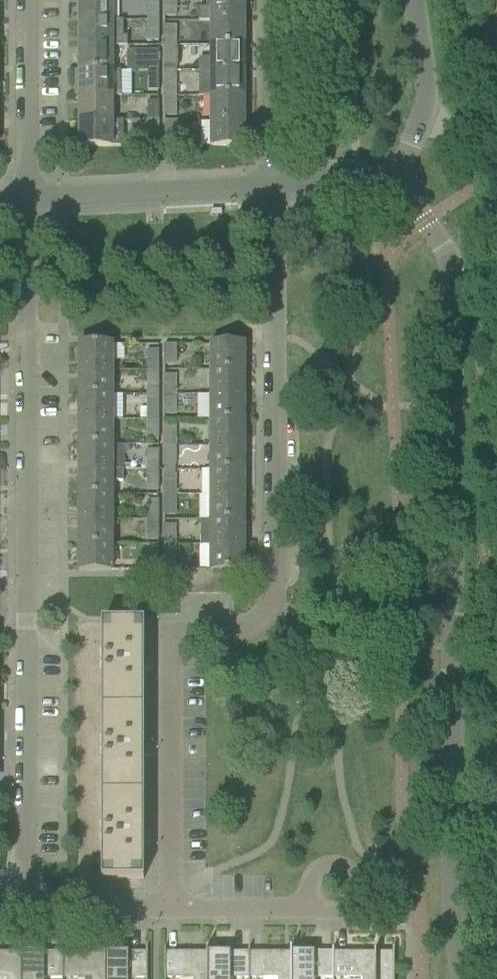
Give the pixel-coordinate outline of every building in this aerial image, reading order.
[(80,21),(111,21),(111,0),(80,0),(80,21)] [(176,0),(165,0),(165,16),(176,16),(176,0)] [(212,8),(199,8),(199,21),(212,21),(243,21),(243,0),(212,0),(212,8)] [(153,23),(159,23),(159,1),(148,1),(148,19),(153,19),(153,23)] [(159,41),(159,23),(153,23),(153,19),(148,19),(148,41),(159,41)] [(80,21),(80,46),(111,46),(127,46),(127,38),(123,38),(122,22),(111,22),(111,21),(80,21)] [(243,21),(212,21),(212,46),(243,46),(243,21)] [(170,48),(176,48),(176,26),(165,26),(165,44),(170,44),(170,48)] [(165,44),(165,66),(165,71),(176,71),(176,48),(170,48),(170,44),(165,44)] [(80,46),(80,71),(111,71),(111,46),(80,46)] [(199,59),(199,71),(243,71),(243,46),(212,46),(212,59),(199,59)] [(127,51),(127,72),(147,72),(159,72),(159,51),(127,51)] [(111,71),(80,71),(76,71),(76,87),(80,87),(80,97),(111,97),(121,97),(121,71),(111,71)] [(176,71),(165,71),(165,95),(170,95),(170,99),(176,99),(176,71)] [(243,71),(199,71),(199,96),(212,96),(212,97),(243,97),(243,71)] [(147,72),(147,91),(159,91),(159,72),(147,72)] [(176,117),(176,99),(170,99),(170,95),(165,95),(165,117),(176,117)] [(111,97),(80,97),(80,122),(111,122),(111,97)] [(212,97),(212,122),(243,122),(243,97),(212,97)] [(159,102),(148,102),(148,120),(153,120),(153,124),(159,124),(159,102)] [(148,121),(134,121),(134,132),(148,132),(148,146),(159,146),(159,124),(153,124),(153,120),(148,120),(148,121)] [(80,122),(80,147),(122,147),(122,122),(111,122),(80,122)] [(183,147),(184,122),(165,122),(165,147),(183,147)] [(243,122),(212,122),(212,147),(243,147),(243,122)] [(111,371),(111,345),(80,345),(80,371),(111,371)] [(175,345),(164,345),(164,365),(175,365),(175,345)] [(243,345),(212,345),(212,371),(243,371),(243,345)] [(147,358),(147,368),(153,368),(153,372),(158,372),(158,350),(147,350),(147,358)] [(158,390),(158,372),(153,372),(153,368),(147,368),(147,371),(147,390),(158,390)] [(111,371),(80,371),(80,396),(111,396),(111,371)] [(212,371),(212,395),(243,395),(243,371),(212,371)] [(170,397),(175,397),(175,375),(164,375),(164,393),(170,393),(170,397)] [(175,415),(175,397),(170,397),(170,393),(164,393),(164,415),(175,415)] [(243,395),(212,395),(212,420),(243,420),(243,395)] [(111,396),(80,396),(80,420),(111,420),(111,396)] [(147,400),(147,418),(153,418),(153,422),(158,422),(158,400),(147,400)] [(158,440),(158,422),(153,422),(153,418),(147,418),(147,440),(158,440)] [(111,420),(80,420),(80,445),(111,445),(111,420)] [(212,420),(211,445),(243,445),(243,420),(212,420)] [(164,425),(164,443),(170,443),(170,447),(175,447),(175,425),(164,425)] [(175,465),(175,447),(170,447),(170,443),(164,443),(164,465),(175,465)] [(123,445),(111,445),(80,445),(80,470),(123,471),(123,445)] [(243,445),(211,445),(211,469),(243,470),(243,445)] [(153,472),(158,472),(158,450),(147,450),(147,468),(153,468),(153,472)] [(153,468),(147,468),(147,490),(158,490),(158,472),(153,472),(153,468)] [(211,469),(211,494),(243,494),(243,470),(211,469)] [(80,470),(80,495),(111,495),(123,495),(123,482),(123,471),(80,470)] [(164,476),(164,494),(170,494),(170,498),(175,498),(175,476),(164,476)] [(175,516),(175,498),(170,498),(170,494),(164,494),(164,516),(175,516)] [(211,494),(211,519),(243,519),(243,494),(211,494)] [(111,495),(80,495),(80,520),(111,520),(111,495)] [(147,501),(147,519),(153,519),(153,523),(158,523),(158,501),(147,501)] [(153,519),(147,519),(147,541),(158,541),(158,523),(153,523),(153,519)] [(211,519),(211,544),(243,544),(243,519),(211,519)] [(80,520),(80,545),(111,545),(111,520),(80,520)] [(170,548),(175,548),(175,526),(164,526),(164,544),(170,544),(170,548)] [(170,544),(164,544),(164,566),(175,566),(175,548),(170,548),(170,544)] [(211,544),(211,571),(235,571),(243,571),(243,544),(211,544)] [(80,545),(79,571),(111,571),(111,545),(80,545)] [(158,571),(158,566),(158,546),(147,546),(147,571),(158,571)] [(199,571),(187,571),(187,594),(199,594),(199,571)] [(102,622),(102,623),(102,708),(144,708),(144,671),(150,670),(150,660),(144,660),(144,622),(102,622)] [(102,708),(101,794),(144,794),(144,756),(150,756),(150,746),(144,746),(144,708),(102,708)] [(144,794),(101,794),(101,880),(143,880),(144,842),(150,842),(150,832),(143,832),(144,794)] [(207,978),(230,978),(249,978),(249,956),(230,956),(230,952),(207,953),(207,978)] [(333,956),(333,978),(361,978),(394,978),(394,952),(346,953),(346,956),(333,956)] [(7,978),(20,978),(20,953),(0,953),(0,978),(7,978)] [(20,953),(20,978),(44,978),(62,978),(62,956),(44,956),(44,953),(21,953),(20,953)] [(76,956),(62,956),(62,978),(91,978),(104,978),(104,953),(76,953),(76,956)] [(104,953),(104,978),(128,978),(147,978),(147,953),(105,953),(104,953)] [(164,978),(194,978),(207,978),(207,953),(178,953),(178,956),(164,956),(164,978)] [(249,956),(249,978),(277,978),(291,978),(291,953),(262,953),(262,956),(249,956)] [(291,978),(314,978),(333,978),(333,956),(314,956),(314,953),(291,953),(291,978)]
